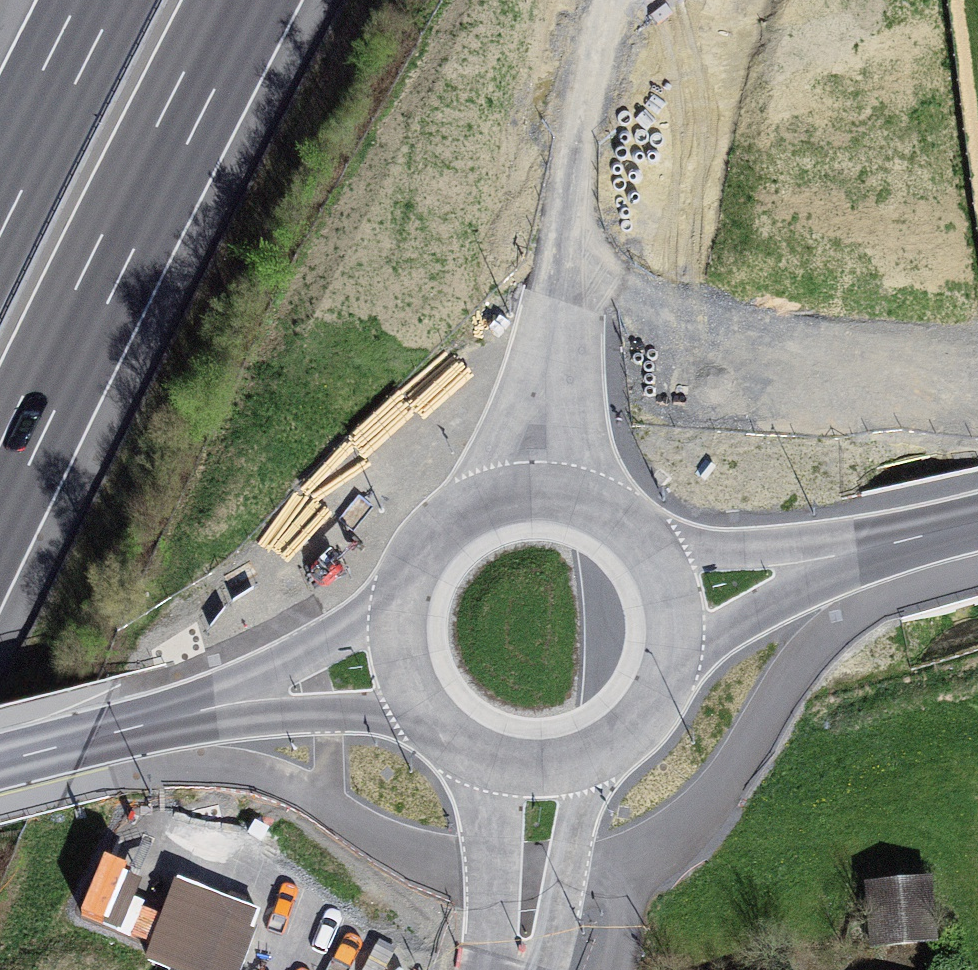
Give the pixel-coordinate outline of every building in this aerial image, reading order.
[(931,888),(863,892),(868,958),(936,953),(931,888)]
